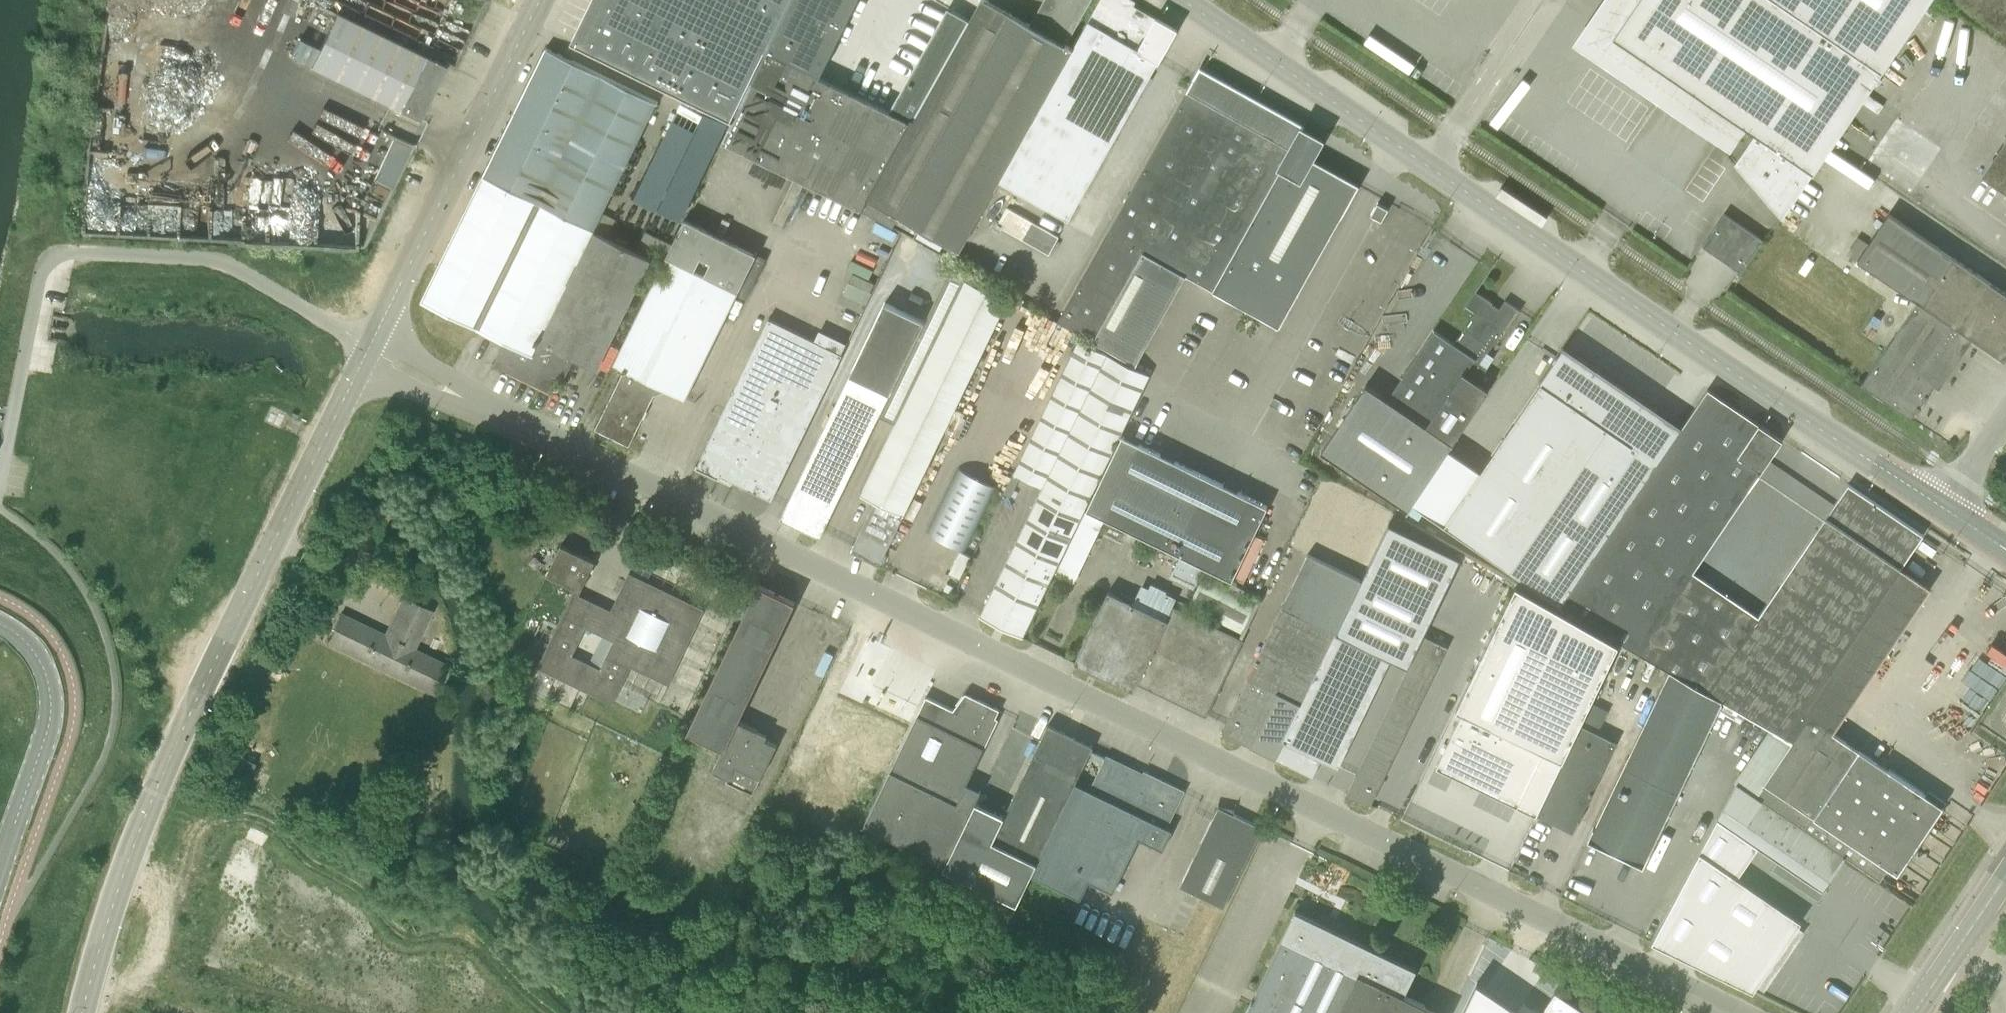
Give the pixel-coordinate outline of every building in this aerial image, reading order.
[(791,0),(593,0),(592,1),(584,18),(572,41),(733,120),(766,51),(791,0)] [(733,120),(722,142),(794,177),(772,222),(782,227),(804,182),(866,212),(871,201),(969,20),(946,7),(888,110),(819,77),(857,0),(791,0),(766,51),(733,120)] [(1029,24),(986,0),(980,0),(871,201),(959,251),(1072,48),(1068,46),(1069,45),(1065,44),(1090,0),(1043,0),(1029,24)] [(999,180),(1068,220),(1158,60),(1158,61),(1177,27),(1176,27),(1174,28),(1160,20),(1161,19),(1161,18),(1160,20),(1133,5),(1135,1),(1134,1),(1133,2),(1129,0),(1099,0),(1072,48),(999,180)] [(1613,35),(1745,125),(1726,153),(1782,217),(1929,0),(1636,0),(1613,35)] [(1999,29),(2005,29),(2005,0),(1956,0),(1999,29)] [(309,65),(398,109),(420,119),(446,65),(427,56),(336,11),(309,65)] [(484,177),(595,230),(657,103),(548,49),(484,177)] [(1213,290),(1279,326),(1349,202),(1341,175),(1310,158),(1310,157),(1291,146),(1303,125),(1200,68),(1142,171),(1109,228),(1057,321),(1093,342),(1136,365),(1186,275),(1212,290),(1213,290)] [(1872,157),(1910,184),(1943,138),(1905,111),(1872,157)] [(398,182),(413,139),(393,132),(377,175),(398,182)] [(1981,176),(2005,193),(2005,139),(1981,176)] [(540,342),(573,358),(595,369),(650,258),(594,231),(595,230),(484,177),(423,301),(503,341),(533,356),(540,342)] [(1388,208),(1378,203),(1371,215),(1382,221),(1388,208)] [(1049,255),(1058,237),(1007,207),(996,225),(1049,255)] [(1724,213),(1702,245),(1741,272),(1763,240),(1724,213)] [(1974,339),(2005,361),(2005,293),(1888,214),(1856,260),(1919,302),(1974,339)] [(624,369),(594,429),(628,446),(658,386),(684,399),(756,254),(686,219),(679,234),(677,233),(613,364),(624,369)] [(659,253),(666,235),(647,227),(640,245),(659,253)] [(861,311),(866,298),(869,299),(877,279),(854,270),(841,302),(861,311)] [(924,322),(879,415),(895,423),(861,493),(875,501),(852,548),(881,562),(1008,300),(948,272),(924,322)] [(1492,304),(1493,302),(1475,291),(1465,305),(1475,311),(1471,318),(1472,320),(1469,325),(1466,324),(1461,332),(1464,333),(1460,339),(1458,337),(1454,343),(1433,330),(1392,393),(1418,410),(1418,409),(1430,417),(1430,418),(1434,421),(1435,419),(1447,427),(1486,366),(1481,363),(1517,308),(1504,300),(1499,308),(1492,304)] [(1974,339),(1919,302),(1863,385),(1913,419),(1917,412),(1919,414),(1922,409),(1920,407),(1924,401),(1926,402),(1930,397),(1928,396),(1935,386),(1940,390),(1974,339)] [(879,415),(924,322),(885,303),(850,374),(780,519),(819,538),(879,415)] [(771,500),(842,354),(768,318),(698,464),(697,463),(695,467),(718,479),(720,475),(771,500)] [(1042,486),(979,616),(1023,637),(1084,510),(1150,375),(1077,340),(1013,473),(1042,486)] [(533,356),(503,341),(492,364),(550,393),(557,378),(562,381),(573,358),(540,342),(533,356)] [(1606,428),(1510,569),(1561,605),(1659,461),(1633,444),(1656,410),(1562,346),(1538,380),(1541,382),(1606,428)] [(1606,428),(1541,382),(1479,474),(1445,524),(1510,569),(1606,428)] [(1366,384),(1321,451),(1408,509),(1453,443),(1366,384)] [(1721,701),(1747,716),(1785,738),(1803,711),(1923,535),(1848,484),(1758,617),(1693,573),(1782,440),(1705,390),(1659,461),(1561,605),(1559,607),(1619,642),(1669,671),(1721,701)] [(1232,580),(1267,507),(1122,436),(1087,509),(1232,580)] [(953,545),(966,551),(997,486),(959,467),(928,532),(953,545)] [(1340,769),(1368,704),(1386,668),(1391,659),(1407,668),(1424,635),(1462,558),(1392,523),(1362,580),(1337,633),(1275,759),(1277,759),(1276,761),(1313,778),(1320,760),(1340,769)] [(561,545),(547,575),(580,591),(595,561),(561,545)] [(953,545),(948,556),(952,558),(947,567),(943,565),(939,575),(957,584),(972,554),(966,551),(953,545)] [(1222,733),(1275,759),(1337,633),(1362,580),(1308,554),(1222,733)] [(664,682),(698,611),(631,578),(613,616),(576,598),(541,669),(613,704),(631,666),(664,682)] [(943,590),(950,593),(954,587),(947,583),(943,590)] [(758,584),(687,731),(723,748),(712,770),(729,778),(727,781),(753,793),(776,744),(756,734),(758,730),(738,720),(795,602),(758,584)] [(1617,644),(1518,587),(1455,708),(1462,710),(1436,765),(1537,814),(1579,725),(1617,644)] [(1133,691),(1136,683),(1166,619),(1108,591),(1074,662),(1133,691)] [(449,666),(414,648),(433,610),(404,596),(385,635),(341,613),(327,642),(435,694),(449,666)] [(1166,619),(1136,683),(1206,717),(1243,639),(1173,605),(1166,619)] [(1370,805),(1446,648),(1424,635),(1407,668),(1403,676),(1386,713),(1347,794),(1370,805)] [(1721,701),(1669,671),(1588,840),(1642,865),(1721,701)] [(977,794),(964,788),(998,719),(995,717),(999,710),(964,693),(956,709),(926,695),(864,824),(944,865),(973,804),(977,794)] [(1755,797),(1761,801),(1844,856),(1879,880),(1888,868),(1898,874),(1943,806),(1803,711),(1785,738),(1768,763),(1775,767),(1755,797)] [(1048,724),(1035,751),(1002,818),(992,841),(1036,863),(1080,772),(1091,751),(1093,746),(1048,724)] [(1579,725),(1537,814),(1573,832),(1616,741),(1579,725)] [(1036,863),(1031,875),(1080,898),(1089,880),(1113,892),(1139,838),(1163,850),(1172,830),(1167,827),(1185,790),(1144,771),(1142,775),(1091,751),(1080,772),(1036,863)] [(1822,890),(1844,856),(1761,801),(1755,797),(1736,783),(1650,942),(1753,991),(1770,967),(1777,971),(1791,951),(1783,946),(1801,920),(1737,877),(1757,846),(1779,861),(1774,867),(1788,877),(1792,870),(1822,890)] [(1036,863),(992,841),(1002,818),(973,804),(944,865),(1017,902),(1031,875),(1036,863)] [(1234,814),(1219,807),(1180,886),(1223,908),(1262,828),(1234,814)] [(1246,1012),(1441,1012),(1404,995),(1417,970),(1296,911),(1256,993),(1257,994),(1253,1002),(1251,1001),(1246,1012)] [(1543,965),(1537,962),(1536,962),(1532,971),(1541,975),(1545,966),(1543,965)] [(1476,982),(1461,1012),(1539,1012),(1522,1003),(1517,1010),(1476,982)] [(1555,992),(1540,1012),(1586,1012),(1555,992)]
